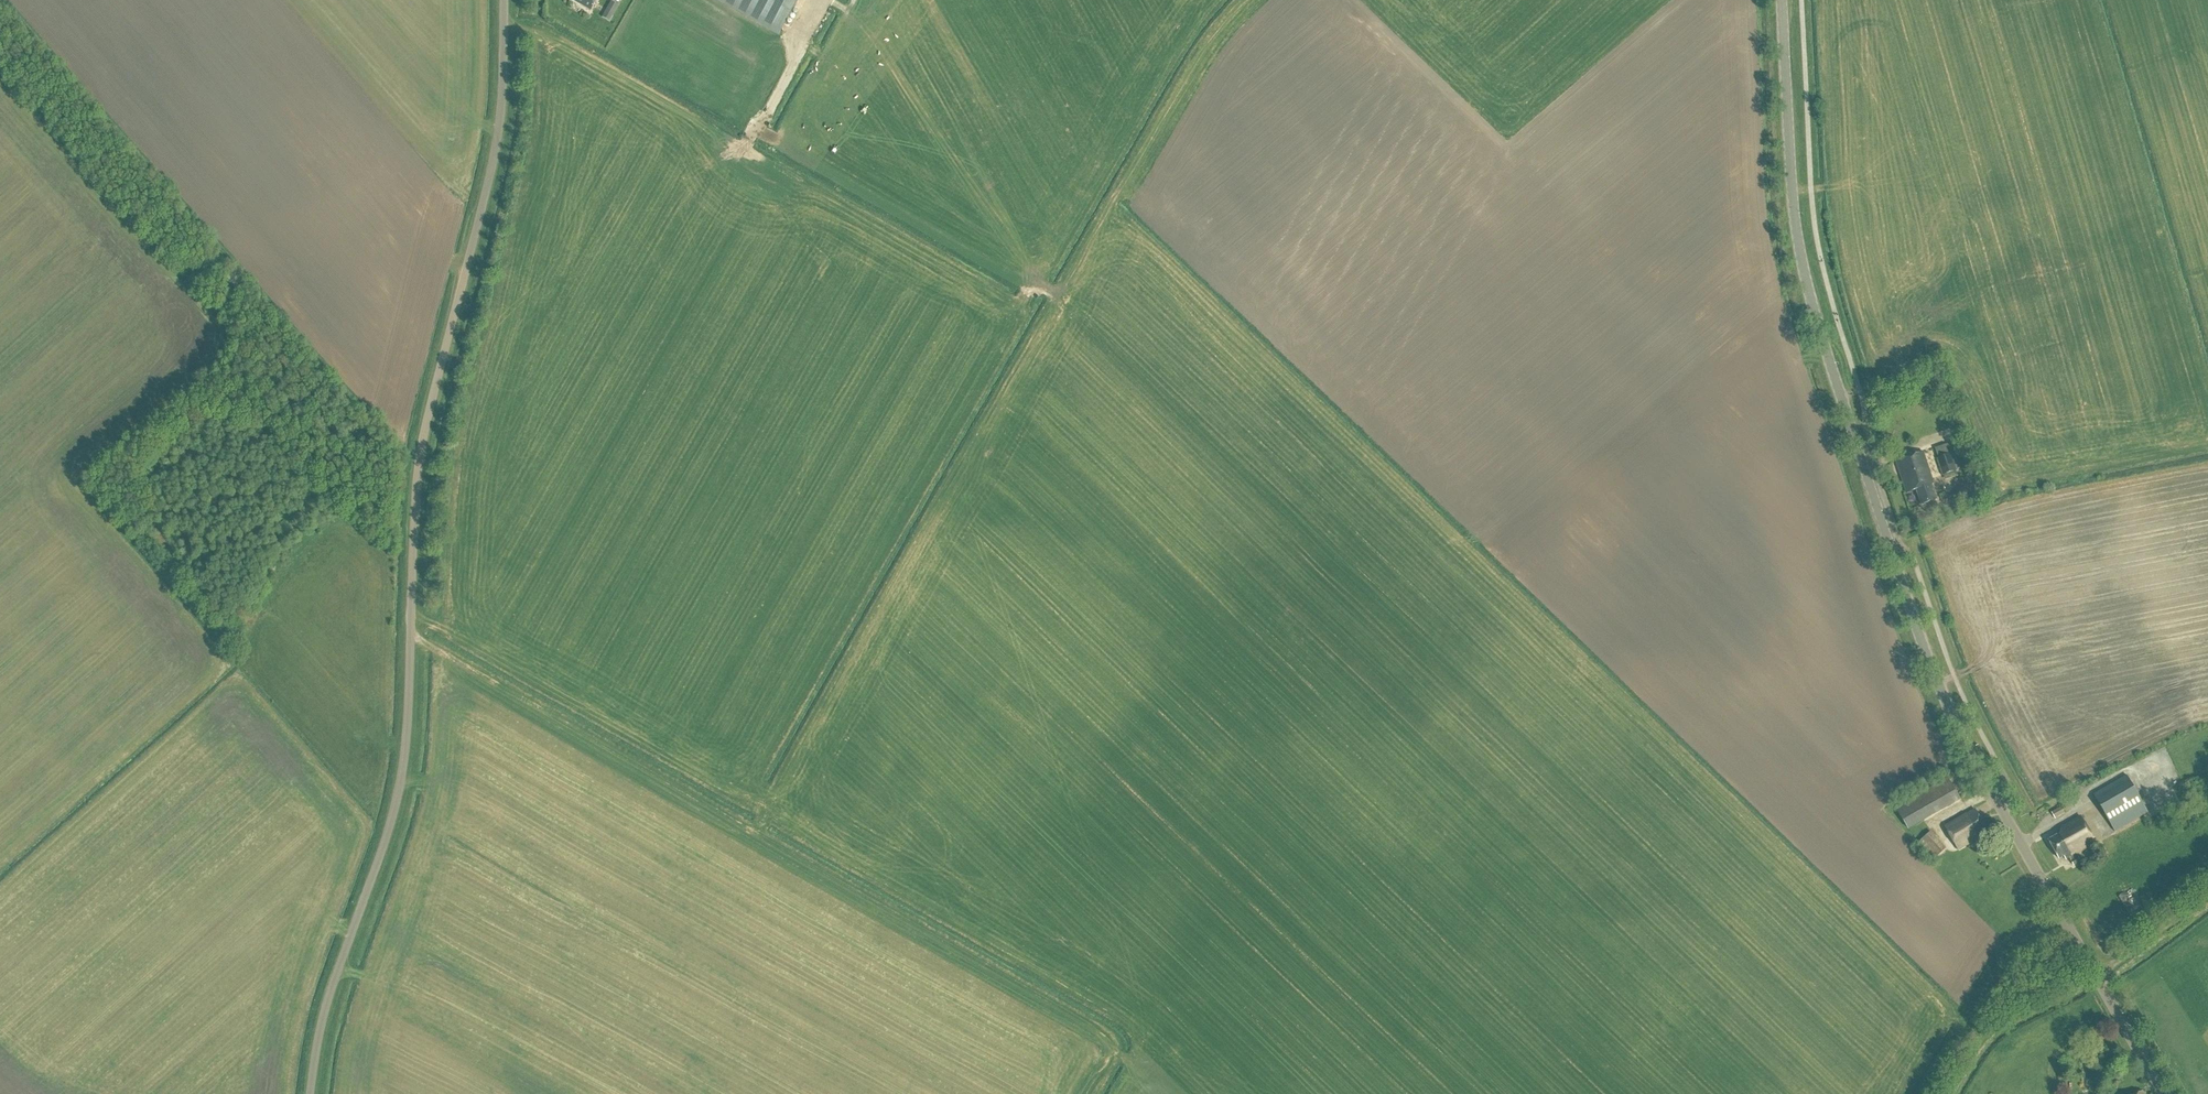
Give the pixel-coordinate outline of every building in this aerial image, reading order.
[(597,0),(571,0),(590,11),(597,0)] [(778,35),(798,0),(717,0),(778,35)] [(613,16),(605,12),(602,17),(610,22),(613,16)] [(1924,454),(1897,463),(1908,494),(1916,492),(1921,507),(1937,501),(1932,486),(1935,485),(1924,454)] [(1937,459),(1943,476),(1957,471),(1951,454),(1937,459)] [(2115,832),(2148,814),(2128,776),(2094,795),(2115,832)] [(1931,833),(1930,834),(1925,838),(1915,827),(1961,800),(1948,778),(1895,809),(1906,828),(1903,830),(1933,862),(1946,850),(1931,833)] [(2051,813),(2055,819),(2065,813),(2061,807),(2051,813)] [(1976,808),(1946,826),(1960,849),(1980,837),(1981,838),(1990,833),(1976,808)] [(2061,836),(2050,843),(2061,861),(2066,859),(2068,861),(2072,859),(2076,866),(2083,862),(2082,861),(2084,860),(2080,853),(2097,843),(2082,818),(2061,830),(2061,836)]
